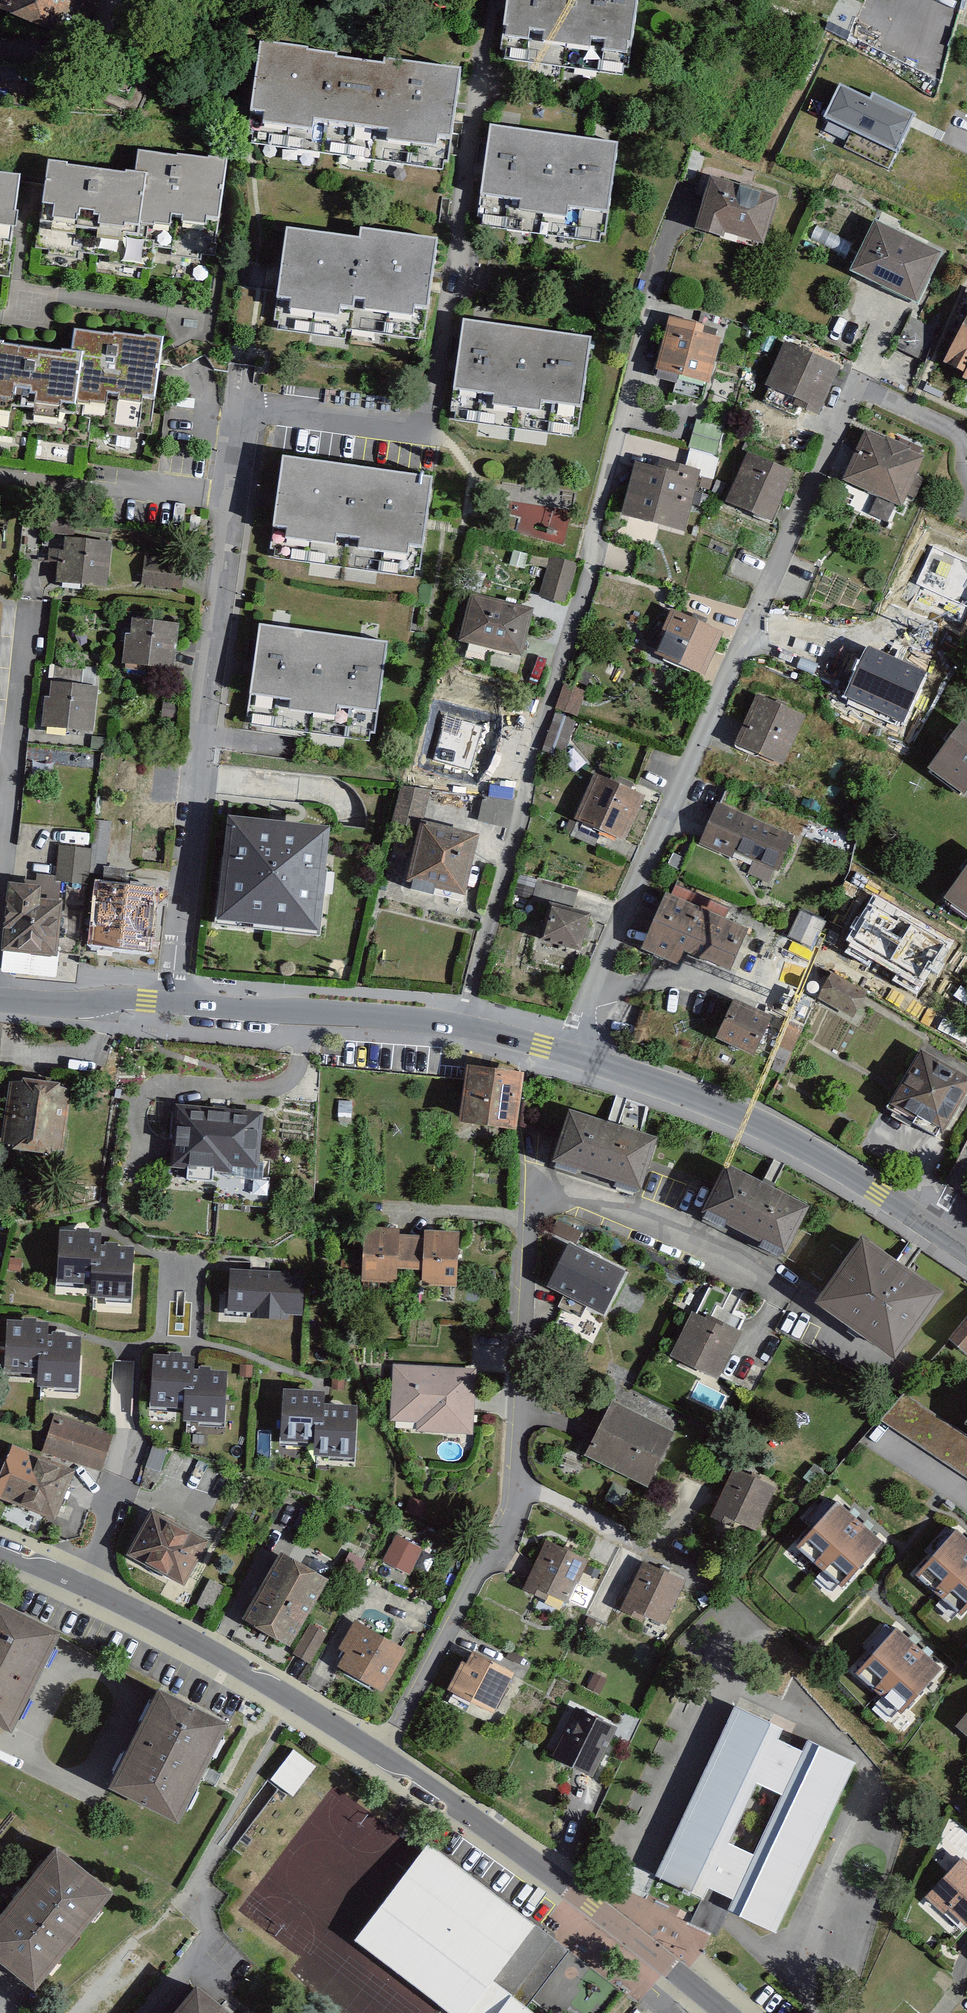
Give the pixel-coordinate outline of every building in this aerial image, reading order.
[(75,55),(99,0),(0,0),(0,24),(75,55)] [(503,59),(630,73),(639,0),(510,0),(503,59)] [(307,60),(259,54),(247,144),(450,171),(461,82),(385,72),(384,78),(336,71),(336,68),(306,64),(307,60)] [(823,118),(898,154),(917,114),(872,93),(870,98),(840,84),(823,118)] [(617,151),(492,135),(480,232),(605,248),(617,151)] [(229,171),(137,159),(134,184),(148,186),(134,285),(212,295),(229,171)] [(134,184),(46,172),(32,270),(134,285),(148,186),(134,184)] [(7,271),(21,186),(0,183),(0,270),(7,271)] [(778,204),(710,186),(695,240),(725,248),(726,242),(765,253),(778,204)] [(946,260),(876,228),(851,281),(921,313),(946,260)] [(361,252),(287,241),(273,338),(343,348),(343,343),(423,354),(438,252),(363,241),(361,252)] [(592,345),(465,328),(452,425),(578,442),(592,345)] [(945,374),(966,385),(966,332),(945,374)] [(723,346),(667,333),(656,378),(712,392),(723,346)] [(164,354),(73,342),(70,366),(81,367),(75,416),(155,426),(164,354)] [(839,373),(786,349),(766,393),(819,417),(839,373)] [(0,357),(0,422),(73,432),(75,416),(81,367),(70,366),(0,357)] [(713,474),(727,429),(699,420),(684,465),(713,474)] [(925,462),(867,437),(844,489),(878,504),(872,520),(890,527),(896,512),(902,514),(925,462)] [(796,479),(750,458),(726,511),(773,531),(796,479)] [(658,475),(636,470),(622,525),(686,541),(702,476),(660,466),(658,475)] [(434,489),(284,468),(270,562),(420,584),(434,489)] [(933,540),(909,590),(966,618),(966,557),(933,540)] [(109,548),(62,543),(56,591),(103,596),(109,548)] [(577,567),(551,560),(540,603),(566,610),(577,567)] [(186,566),(144,562),(141,593),(183,597),(186,566)] [(533,615),(471,598),(458,648),(520,664),(533,615)] [(659,665),(705,686),(726,641),(671,616),(661,638),(669,642),(659,665)] [(389,636),(259,619),(246,721),(375,738),(389,636)] [(179,629),(133,625),(131,642),(124,642),(122,675),(175,679),(179,629)] [(926,673),(868,645),(845,695),(903,724),(926,673)] [(90,735),(95,686),(51,682),(50,700),(43,699),(40,730),(90,735)] [(806,716),(754,695),(734,745),(786,765),(806,716)] [(496,723),(434,707),(421,756),(483,772),(496,723)] [(576,723),(555,714),(540,751),(562,759),(576,723)] [(930,763),(966,786),(966,719),(961,715),(930,763)] [(647,796),(594,770),(572,816),(625,842),(647,796)] [(428,795),(400,787),(390,823),(418,831),(421,820),(428,795)] [(514,802),(486,795),(478,821),(507,828),(514,802)] [(797,836),(718,804),(702,845),(734,857),(736,853),(757,861),(751,874),(773,882),(778,869),(783,871),(797,836)] [(226,819),(214,928),(318,939),(330,830),(226,819)] [(480,835),(421,820),(418,831),(406,879),(412,881),(411,888),(430,893),(432,887),(465,895),(480,835)] [(91,849),(59,845),(55,880),(87,883),(91,849)] [(945,893),(966,908),(966,860),(945,893)] [(1,946),(57,951),(62,897),(44,895),(45,881),(8,877),(1,946)] [(151,882),(98,877),(91,940),(145,945),(151,882)] [(751,927),(665,892),(642,948),(680,964),(687,948),(734,968),(751,927)] [(951,938),(875,894),(846,942),(923,991),(951,938)] [(592,909),(551,900),(543,938),(584,947),(592,909)] [(815,947),(828,920),(801,907),(789,935),(815,947)] [(774,1011),(787,1017),(804,1026),(818,999),(831,973),(791,953),(777,980),(764,1006),(774,1011)] [(831,973),(818,999),(854,1017),(867,991),(831,973)] [(764,1006),(737,992),(717,1031),(754,1050),(774,1011),(764,1006)] [(889,1105),(943,1135),(966,1091),(966,1072),(920,1046),(889,1105)] [(523,1073),(466,1067),(459,1125),(517,1131),(523,1073)] [(23,1076),(8,1075),(3,1138),(69,1143),(73,1083),(63,1082),(63,1073),(23,1070),(23,1076)] [(266,1105),(174,1100),(170,1166),(183,1167),(183,1179),(221,1181),(222,1162),(263,1165),(266,1105)] [(659,1132),(570,1103),(554,1153),(642,1182),(659,1132)] [(812,1203),(729,1160),(704,1208),(788,1250),(812,1203)] [(401,1225),(364,1223),(361,1281),(397,1283),(398,1266),(422,1267),(421,1284),(456,1286),(459,1228),(424,1226),(423,1234),(401,1232),(401,1225)] [(948,1288),(862,1226),(814,1293),(900,1355),(948,1288)] [(101,1228),(60,1227),(58,1278),(91,1279),(90,1292),(131,1294),(133,1243),(100,1242),(101,1228)] [(627,1275),(569,1246),(550,1283),(608,1312),(627,1275)] [(303,1272),(230,1266),(227,1306),(251,1308),(251,1313),(287,1316),(287,1308),(300,1309),(303,1272)] [(742,1331),(692,1308),(671,1354),(721,1377),(742,1331)] [(48,1318),(7,1316),(5,1367),(38,1368),(38,1382),(79,1383),(81,1332),(47,1331),(48,1318)] [(951,1333),(966,1349),(966,1317),(951,1333)] [(194,1351),(153,1350),(151,1401),(184,1402),(183,1415),(225,1417),(226,1366),(193,1365),(194,1351)] [(472,1366),(394,1362),(391,1418),(417,1420),(416,1428),(469,1431),(472,1366)] [(323,1387),(283,1386),(281,1436),(314,1437),(313,1451),(354,1452),(356,1401),(323,1400),(323,1387)] [(673,1428),(612,1400),(587,1454),(648,1482),(673,1428)] [(54,1413),(41,1453),(75,1464),(100,1472),(113,1433),(54,1413)] [(24,1445),(5,1494),(55,1514),(75,1464),(41,1453),(24,1445)] [(781,1484),(735,1462),(710,1512),(729,1522),(733,1513),(760,1526),(781,1484)] [(886,1541),(836,1492),(792,1537),(843,1586),(886,1541)] [(208,1538),(151,1507),(128,1549),(185,1580),(208,1538)] [(953,1523),(911,1569),(963,1615),(966,1611),(966,1536),(953,1523)] [(383,1560),(411,1573),(424,1547),(396,1533),(383,1560)] [(589,1558),(547,1536),(520,1587),(542,1598),(546,1589),(567,1599),(589,1558)] [(329,1575),(278,1547),(241,1612),(292,1641),(329,1575)] [(643,1558),(619,1607),(639,1616),(643,1608),(666,1620),(686,1579),(643,1558)] [(13,1722),(60,1618),(0,1591),(0,1716),(13,1722)] [(410,1647),(355,1617),(339,1646),(347,1650),(339,1664),(387,1690),(410,1647)] [(944,1666),(896,1621),(854,1666),(902,1710),(944,1666)] [(328,1632),(310,1622),(294,1652),(312,1662),(328,1632)] [(518,1670),(469,1647),(448,1692),(496,1715),(518,1670)] [(158,1679),(108,1780),(180,1816),(230,1715),(158,1679)] [(576,1701),(553,1755),(596,1773),(619,1720),(576,1701)] [(859,1761),(732,1703),(651,1876),(779,1936),(859,1761)] [(957,1724),(966,1733),(966,1712),(957,1724)] [(294,1796),(317,1765),(291,1747),(269,1778),(294,1796)] [(34,1988),(113,1888),(54,1841),(0,1909),(0,1962),(34,1988)] [(426,1841),(417,1853),(353,1938),(454,2012),(495,2012),(512,1991),(529,2003),(567,1952),(431,1844),(426,1841)] [(963,1856),(926,1895),(943,1912),(949,1906),(966,1924),(966,1860),(963,1856)] [(168,2012),(237,2012),(194,1980),(168,2012)] [(512,1991),(495,2012),(543,2012),(529,2003),(512,1991)]
